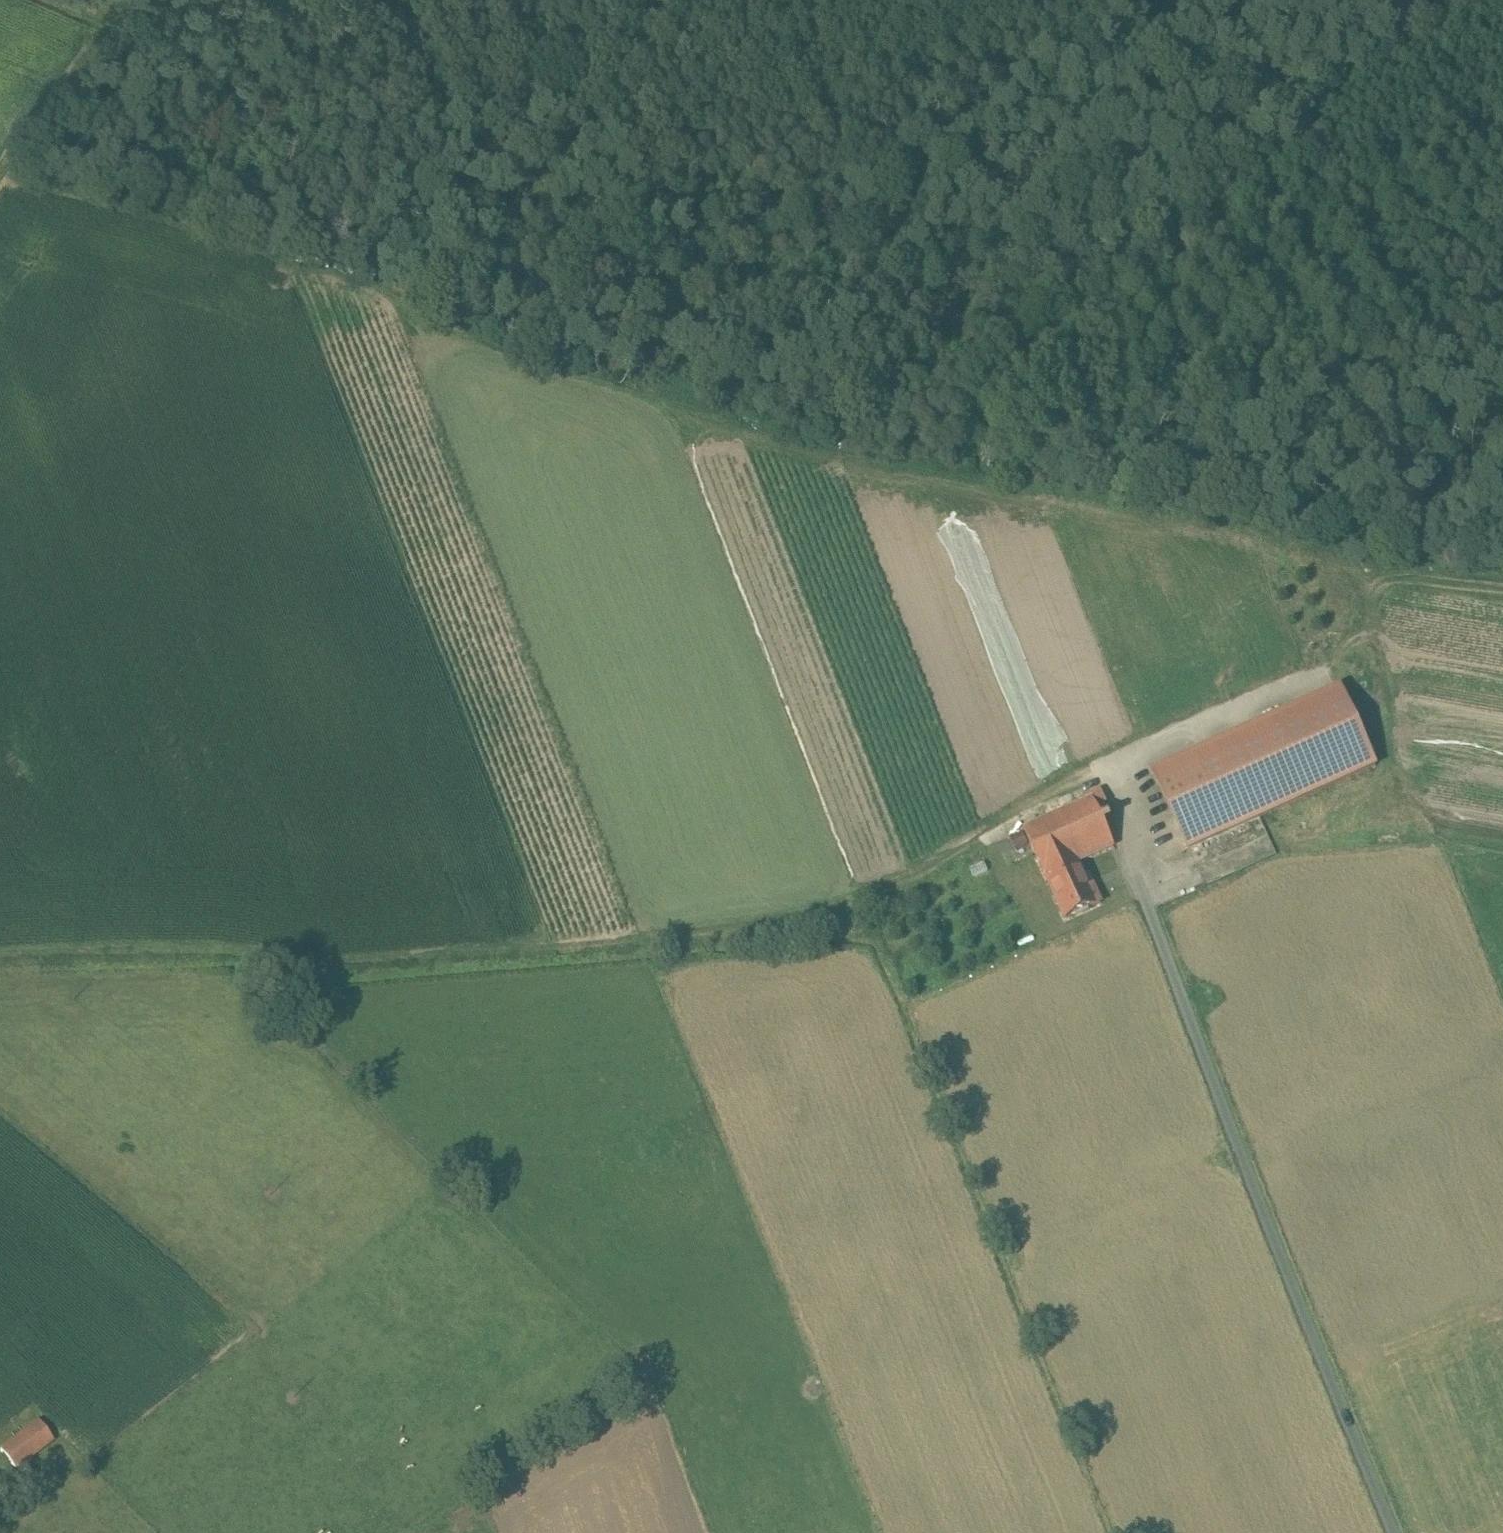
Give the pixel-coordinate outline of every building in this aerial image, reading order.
[(1340,688),(1154,772),(1190,850),(1275,812),(1376,766),(1340,688)] [(1093,800),(1024,831),(1045,878),(1047,877),(1077,863),(1114,847),(1093,800)] [(1084,879),(1077,863),(1047,877),(1066,920),(1074,916),(1101,904),(1088,877),(1084,879)] [(20,1470),(58,1439),(40,1417),(2,1448),(20,1470)]
